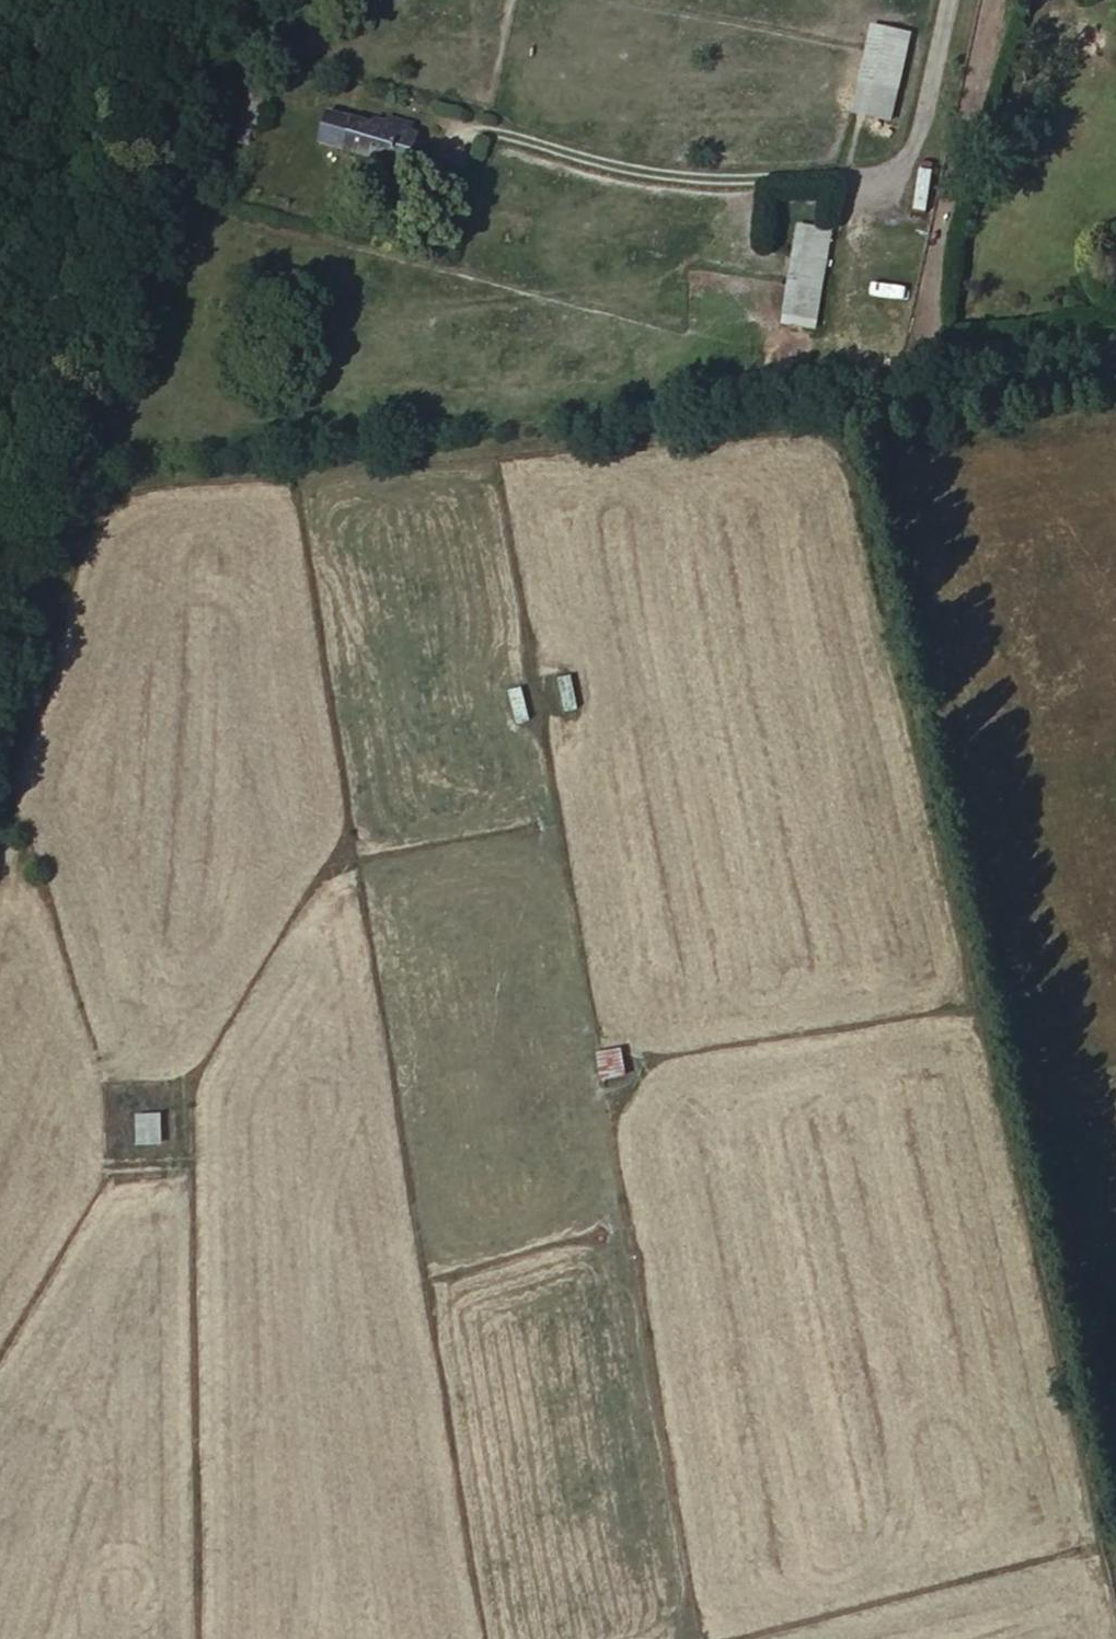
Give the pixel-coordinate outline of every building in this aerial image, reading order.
[(875,83),(886,29),(863,25),(852,78),(875,83)] [(868,115),(875,83),(852,78),(846,110),(868,115)] [(396,139),(389,137),(391,128),(367,121),(365,127),(354,124),(352,129),(306,115),(297,145),(351,161),(349,169),(363,173),(365,168),(399,178),(406,154),(393,150),(396,139)] [(773,308),(778,278),(786,222),(776,221),(763,307),(773,308)] [(809,226),(786,222),(778,278),(801,282),(809,226)] [(778,278),(773,308),(796,311),(801,282),(778,278)] [(620,1045),(595,1050),(599,1076),(625,1072),(620,1045)] [(134,1143),(160,1142),(159,1110),(133,1111),(134,1143)]
